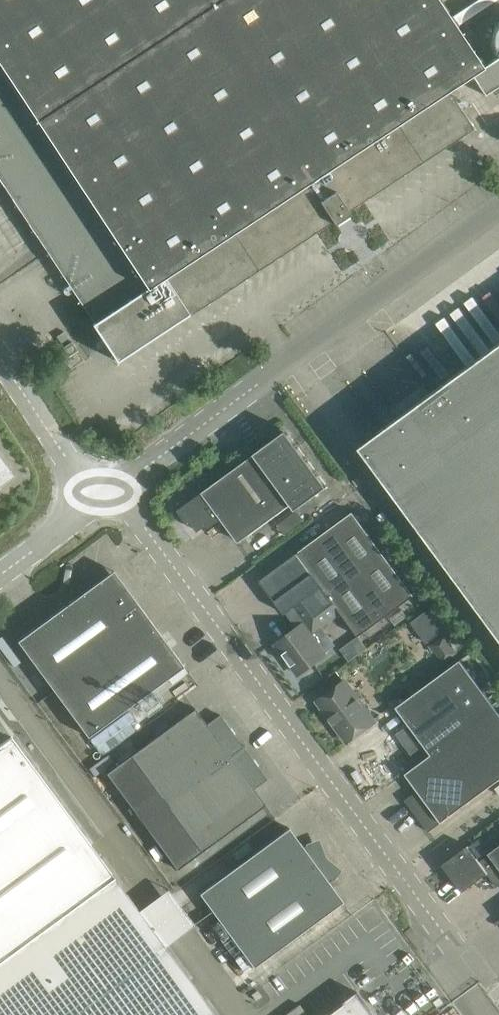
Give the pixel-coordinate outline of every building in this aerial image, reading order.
[(96,322),(120,360),(190,313),(333,219),(334,222),(350,212),(348,209),(473,127),(448,90),(472,74),(486,94),(498,86),(498,57),(484,66),(440,0),(0,0),(0,178),(96,322)] [(362,446),(498,632),(498,345),(362,446)] [(258,451),(179,509),(190,524),(193,522),(199,530),(208,524),(211,526),(223,518),(240,541),(256,530),(293,502),(302,495),(307,501),(328,485),(288,429),(258,451)] [(15,476),(0,456),(0,487),(15,476)] [(353,480),(358,486),(364,482),(359,475),(353,480)] [(298,509),(278,524),(286,534),(305,519),(298,509)] [(292,609),(303,624),(304,623),(305,624),(315,617),(321,625),(341,611),(359,636),(415,594),(354,510),(298,552),(261,579),(286,613),(292,609)] [(75,598),(18,640),(30,656),(88,736),(169,678),(185,666),(138,601),(136,602),(120,580),(117,582),(107,580),(105,577),(76,599),(75,598)] [(436,603),(413,620),(429,641),(451,624),(436,603)] [(335,644),(321,625),(315,617),(305,624),(304,623),(303,624),(281,640),(277,643),(283,652),(299,674),(315,662),(327,653),(325,652),(335,644)] [(431,644),(444,661),(458,651),(446,634),(431,644)] [(359,636),(342,648),(350,661),(368,648),(359,636)] [(397,733),(411,753),(489,696),(461,659),(397,706),(410,723),(397,733)] [(318,699),(349,741),(376,721),(346,679),(318,699)] [(411,753),(419,763),(406,772),(419,790),(406,799),(429,831),(498,780),(498,710),(489,696),(411,753)] [(107,772),(143,821),(244,746),(220,714),(208,723),(196,707),(107,772)] [(12,736),(0,745),(0,1014),(217,1014),(12,736)] [(244,746),(143,821),(178,869),(267,804),(255,788),(268,778),(244,746)] [(200,893),(227,930),(325,858),(323,856),(319,846),(315,848),(313,843),(307,845),(304,847),(290,827),(200,893)] [(464,890),(488,872),(498,865),(491,854),(481,861),(469,845),(457,853),(441,865),(451,879),(454,877),(464,890)] [(489,852),(491,854),(498,865),(488,872),(498,886),(498,885),(498,845),(489,852)] [(325,858),(227,930),(254,967),(344,901),(329,881),(332,879),(336,874),(332,871),(334,867),(327,861),(325,858)] [(326,1014),(377,1014),(359,991),(326,1014)]
